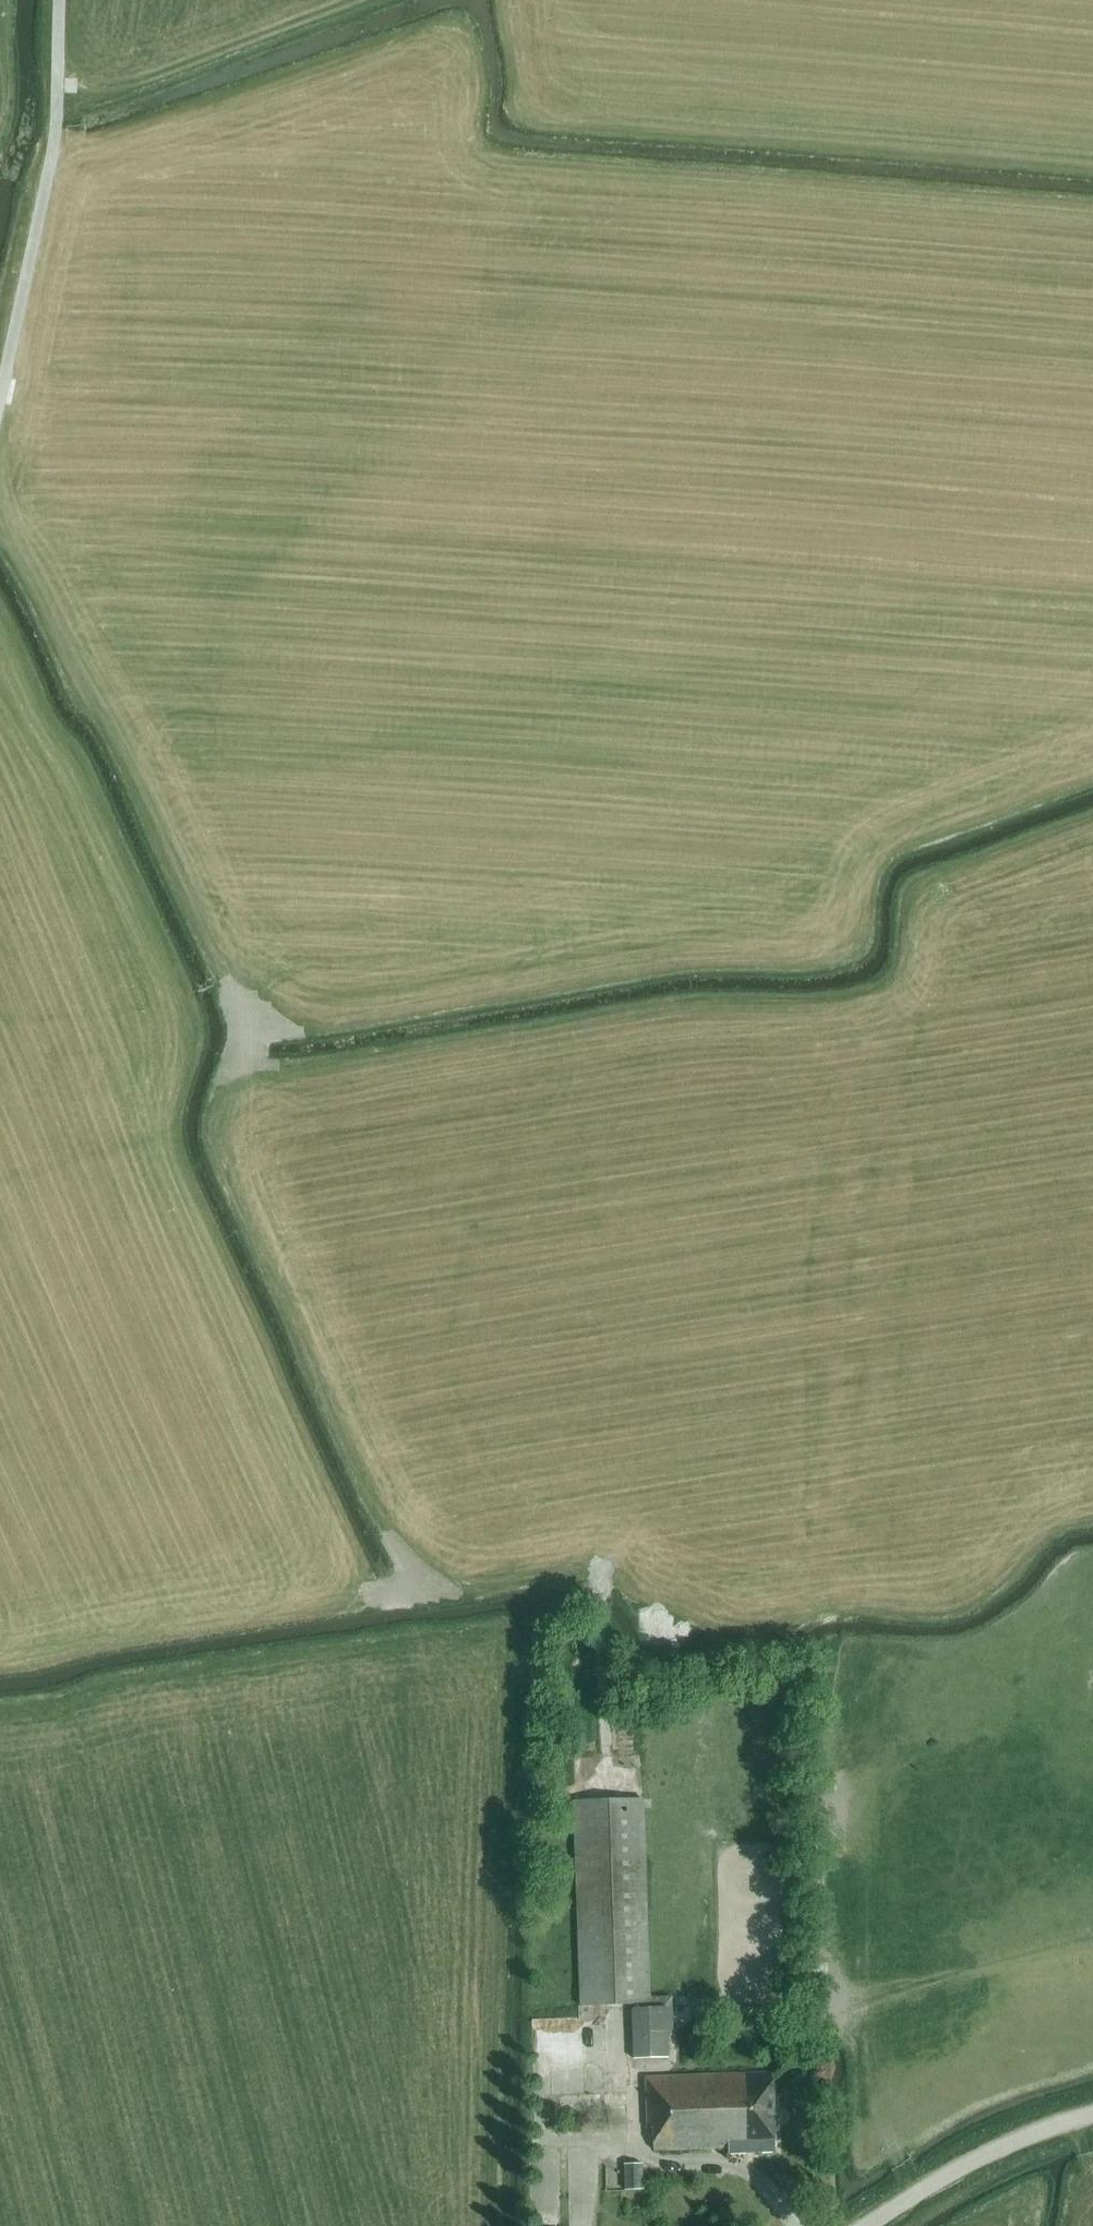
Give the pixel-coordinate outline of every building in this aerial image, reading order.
[(581,2005),(626,2004),(638,2003),(638,2008),(633,2008),(635,2058),(668,2057),(667,2029),(673,2028),(672,1997),(650,1998),(643,1798),(574,1801),(581,2005)] [(730,2153),(776,2152),(772,2072),(647,2077),(648,2128),(653,2128),(654,2149),(729,2147),(730,2153)] [(626,2190),(643,2189),(642,2164),(625,2164),(626,2190)]
